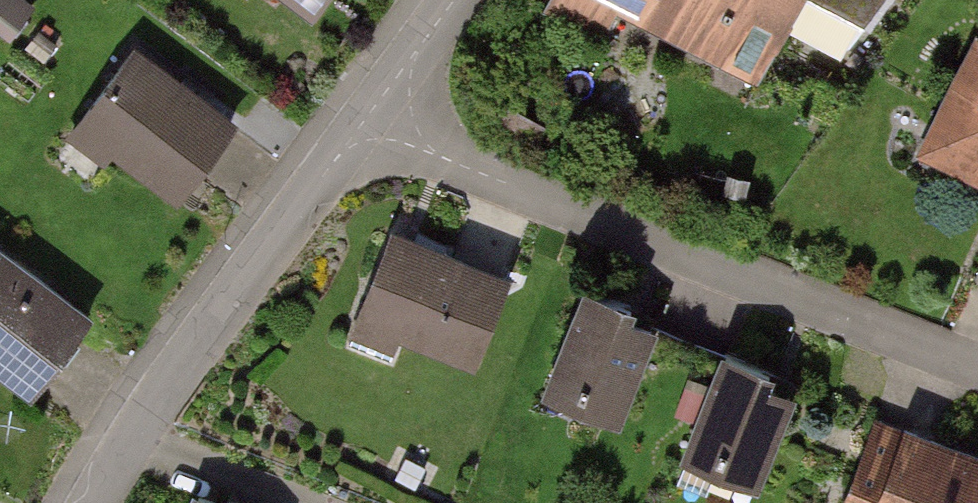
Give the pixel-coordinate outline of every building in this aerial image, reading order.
[(302,25),(321,0),(267,0),(302,25)] [(599,41),(611,18),(748,90),(792,7),(852,45),(888,0),(650,0),(650,1),(647,0),(550,0),(544,12),(599,41)] [(965,27),(909,152),(977,183),(977,33),(965,27)] [(229,122),(119,49),(65,131),(174,204),(229,122)] [(510,275),(381,225),(339,334),(392,355),(397,342),(473,371),(510,275)] [(21,403),(82,321),(0,261),(0,387),(21,403)] [(623,303),(565,280),(520,391),(612,428),(651,332),(617,318),(623,303)] [(765,372),(706,348),(665,453),(752,487),(786,400),(758,389),(765,372)] [(866,414),(831,502),(977,502),(977,456),(866,414)] [(178,492),(174,502),(208,502),(178,492)]
